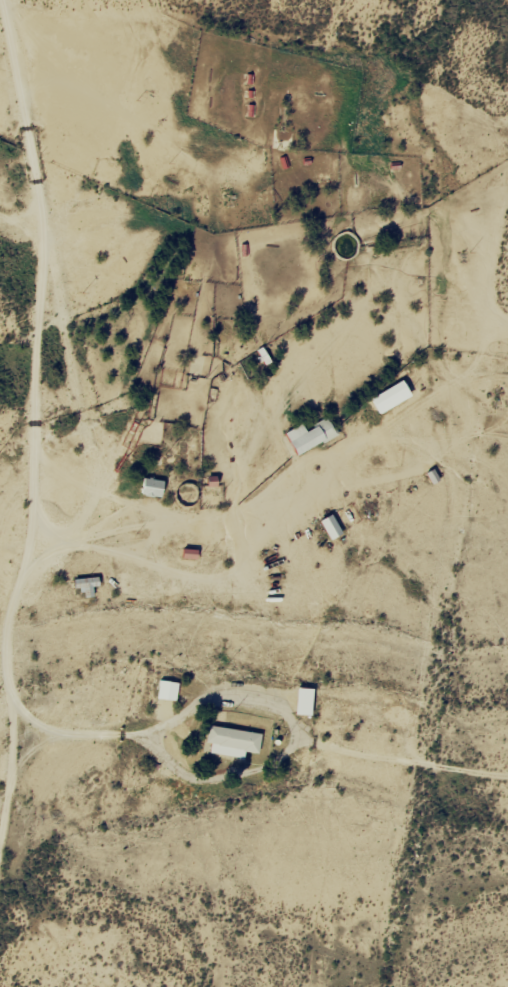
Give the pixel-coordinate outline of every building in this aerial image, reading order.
[(379,415),(410,396),(401,381),(370,400),(379,415)] [(295,455),(337,436),(330,419),(304,430),(302,425),(285,432),(295,455)] [(160,498),(163,482),(144,477),(140,494),(160,498)] [(342,534),(331,515),(319,521),(331,540),(342,534)] [(74,589),(83,588),(83,598),(93,598),(92,588),(99,587),(98,578),(73,579),(74,589)] [(175,701),(177,683),(158,681),(156,699),(175,701)] [(295,716),(312,716),(312,688),(295,688),(295,716)] [(261,735),(208,725),(204,752),(243,758),(245,752),(258,754),(261,735)]
